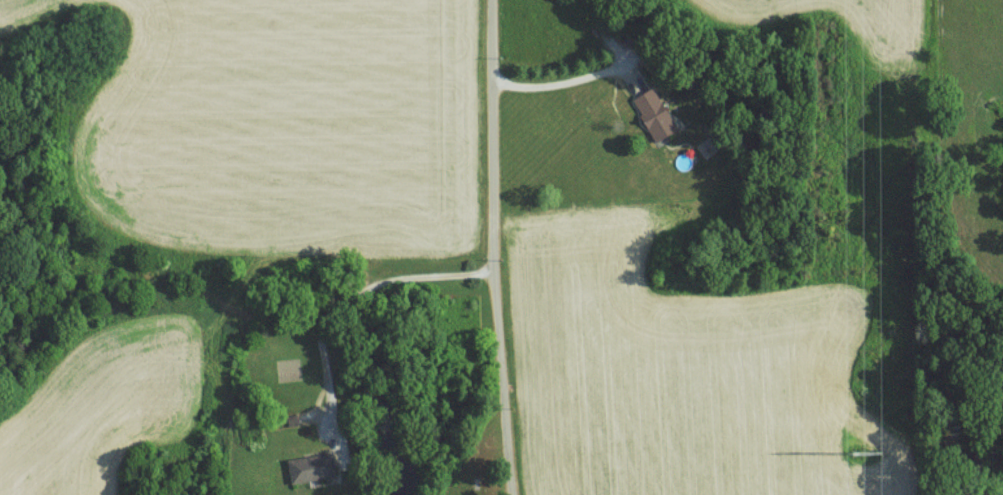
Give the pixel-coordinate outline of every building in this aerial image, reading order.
[(673,127),(648,86),(627,98),(652,140),(673,127)] [(283,457),(286,481),(325,477),(322,453),(283,457)]
